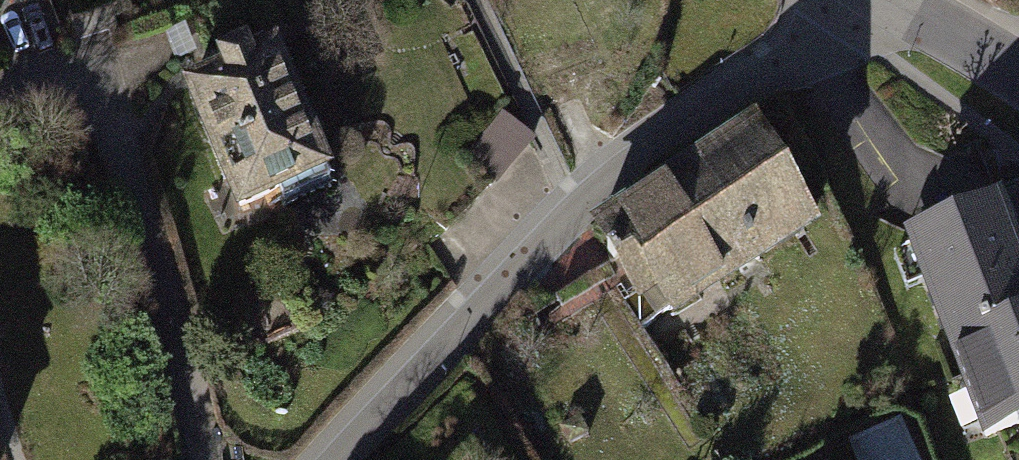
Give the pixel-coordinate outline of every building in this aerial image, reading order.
[(274,40),(181,73),(234,218),(327,185),(274,40)] [(756,124),(604,220),(668,322),(821,226),(756,124)] [(907,236),(983,438),(1018,425),(1018,222),(1010,198),(907,236)]
